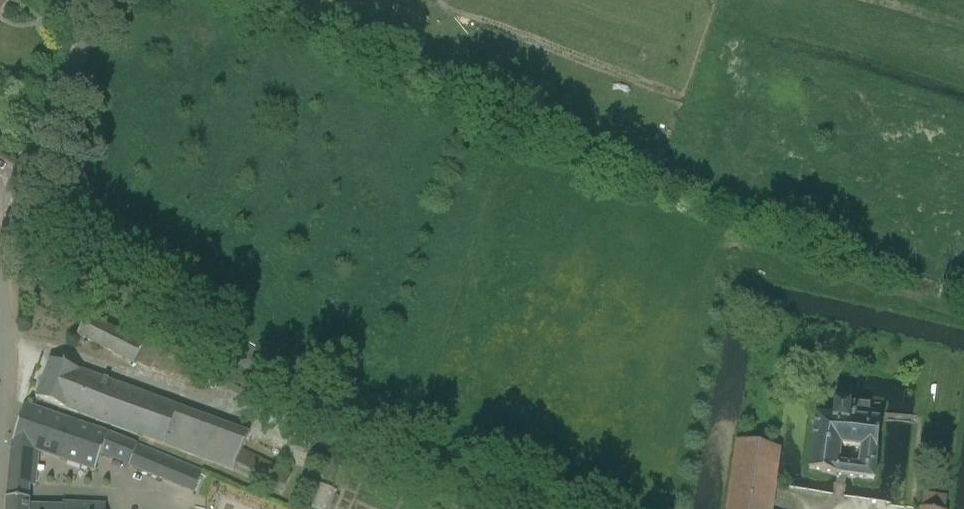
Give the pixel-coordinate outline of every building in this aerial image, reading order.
[(55,15),(42,20),(48,35),(61,29),(55,15)] [(77,336),(133,364),(143,344),(127,336),(127,337),(87,316),(77,336)] [(232,470),(233,468),(283,493),(292,475),(241,451),(249,434),(94,376),(50,360),(36,398),(163,445),(232,470)] [(813,450),(809,472),(834,476),(853,479),(875,482),(880,419),(871,418),(872,405),(835,401),(833,418),(816,416),(811,450),(813,450)] [(59,458),(72,421),(27,405),(13,443),(8,486),(30,489),(30,486),(34,487),(41,452),(59,458)] [(110,434),(91,427),(72,421),(59,458),(78,465),(97,472),(103,456),(110,434)] [(110,434),(103,456),(163,481),(172,458),(135,442),(110,434)] [(776,475),(780,446),(738,439),(727,508),(772,508),(776,475)] [(163,481),(193,494),(194,492),(203,472),(172,458),(163,481)] [(947,496),(924,493),(922,503),(922,508),(920,508),(945,508),(947,496)] [(29,503),(29,499),(7,498),(6,508),(29,508),(29,503)]
